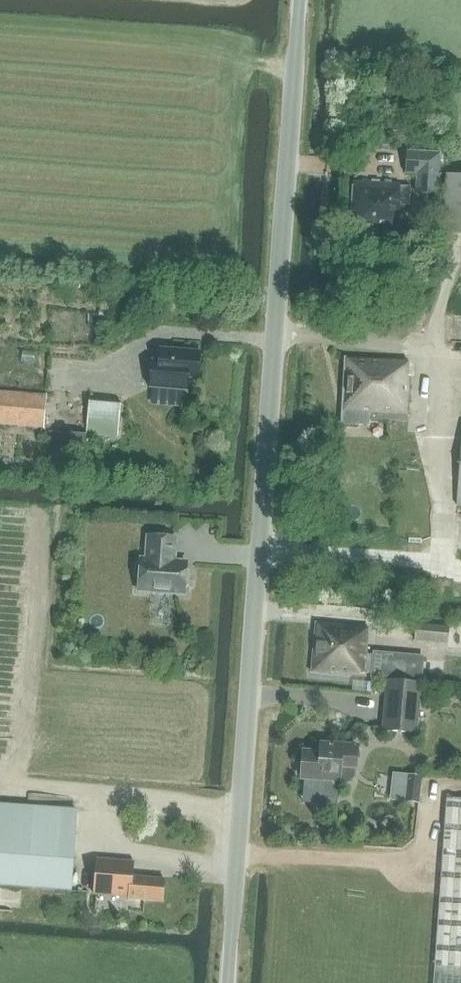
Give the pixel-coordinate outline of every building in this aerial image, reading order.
[(416,175),(415,194),(439,196),(441,153),(406,151),(405,174),(416,175)] [(443,235),(460,237),(460,177),(448,176),(443,235)] [(401,189),(401,185),(355,183),(352,232),(396,234),(397,219),(399,219),(400,204),(409,205),(410,189),(401,189)] [(348,309),(348,316),(357,317),(357,309),(348,309)] [(153,362),(150,389),(188,392),(189,380),(199,380),(201,353),(161,350),(160,363),(153,362)] [(408,362),(346,359),(342,424),(369,426),(369,418),(409,421),(411,377),(408,377),(408,362)] [(44,429),(47,396),(0,393),(0,425),(44,429)] [(90,400),(88,435),(118,438),(120,402),(90,400)] [(174,552),(175,538),(149,536),(147,566),(140,565),(138,589),(185,593),(185,588),(188,584),(190,580),(190,576),(189,572),(187,568),(187,563),(171,562),(172,554),(173,554),(174,553),(174,552)] [(317,620),(316,625),(312,674),(352,678),(353,675),(365,676),(370,625),(317,620)] [(416,644),(450,646),(451,628),(417,626),(416,644)] [(374,679),(421,683),(424,660),(376,655),(374,679)] [(384,731),(415,734),(420,686),(388,683),(384,731)] [(299,763),(298,774),(304,778),(304,780),(319,781),(318,795),(322,799),(331,800),(337,797),(338,782),(339,783),(349,783),(355,779),(358,748),(323,746),(322,755),(306,754),(305,760),(299,763)] [(408,775),(405,802),(420,804),(423,777),(408,775)] [(443,877),(435,982),(460,982),(460,804),(448,804),(443,877)] [(68,891),(76,811),(0,806),(0,886),(68,891)] [(134,862),(117,861),(95,859),(92,892),(127,895),(127,899),(161,902),(163,879),(133,877),(134,862)]
